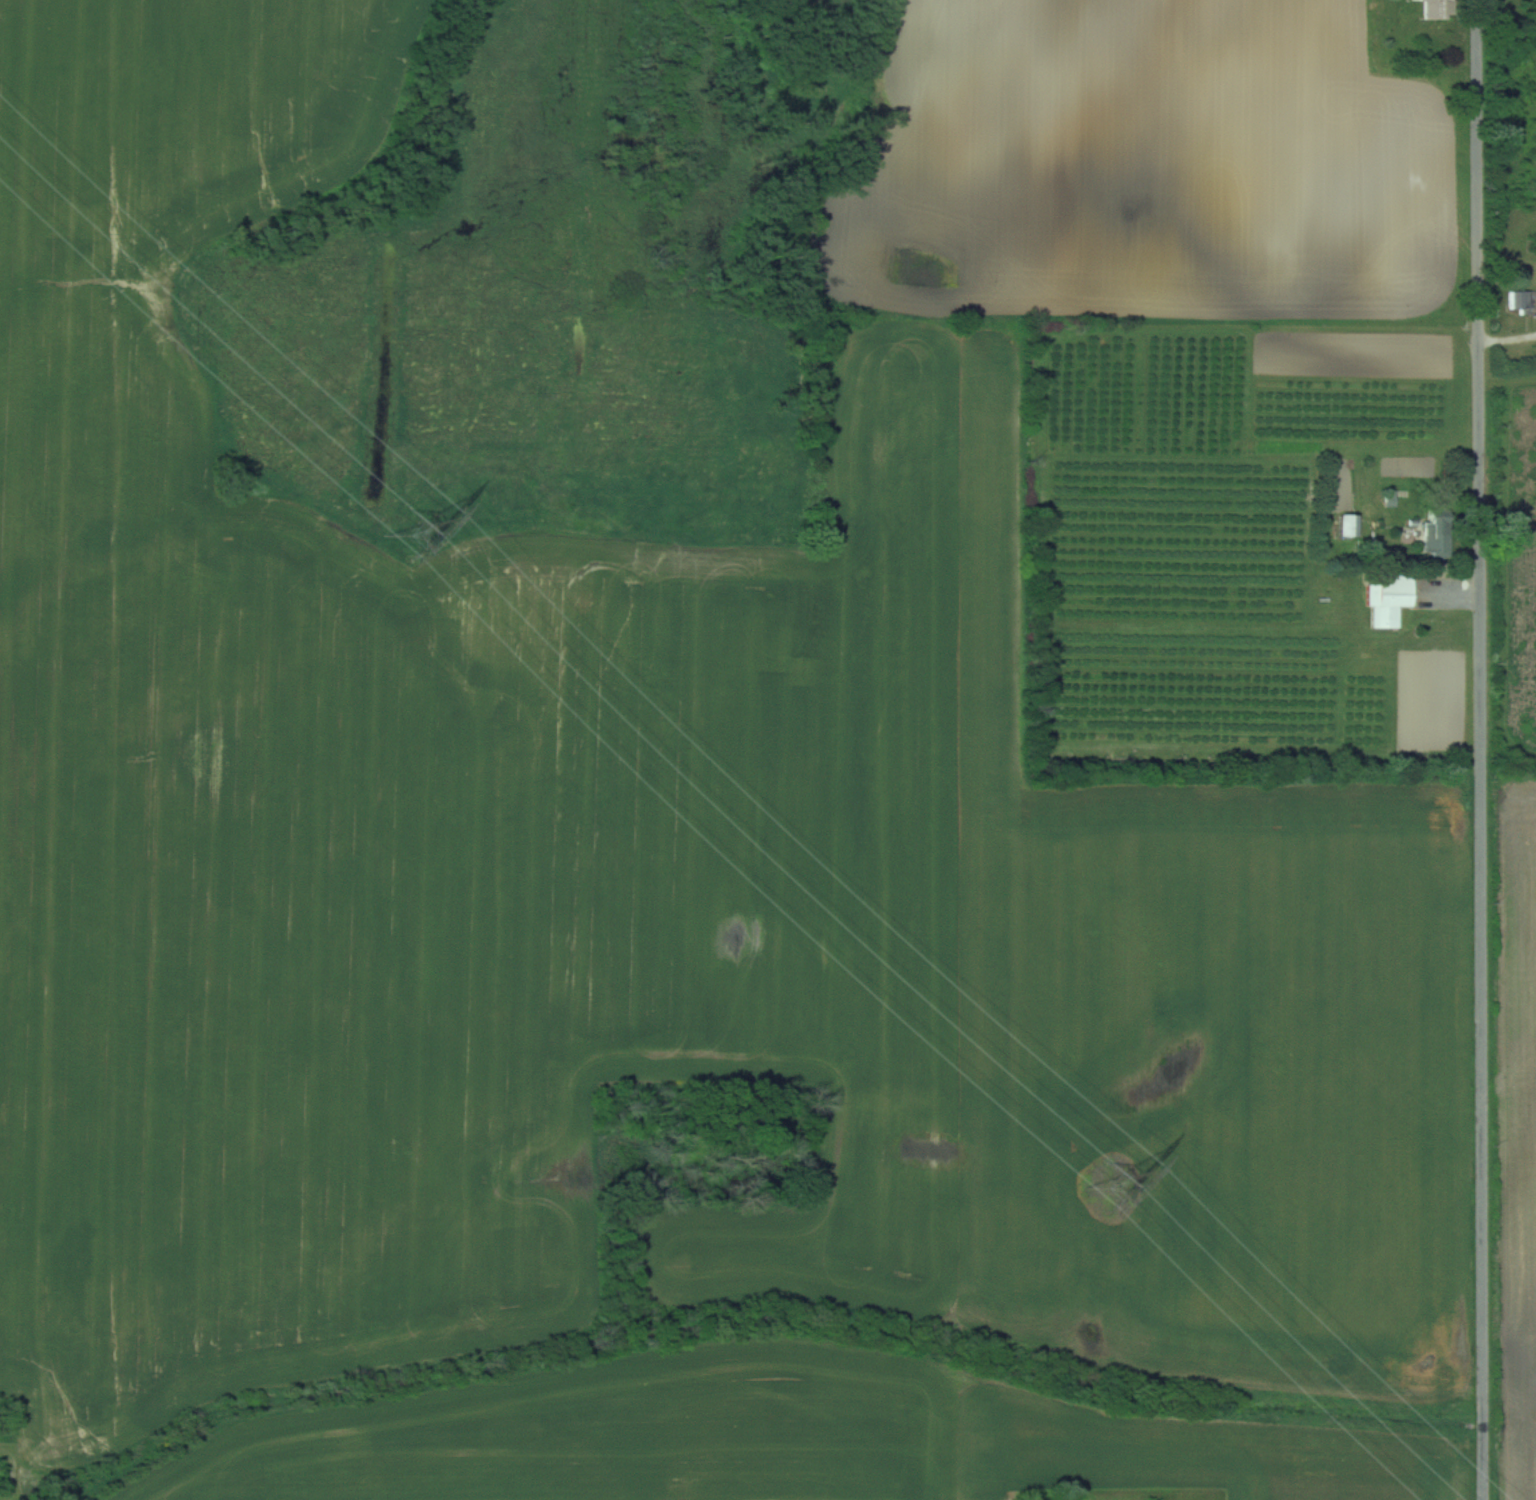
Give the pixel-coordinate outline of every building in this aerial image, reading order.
[(1451,0),(1421,0),(1421,19),(1451,19),(1451,0)] [(1531,291),(1508,291),(1508,312),(1531,312),(1531,291)] [(1386,491),(1386,506),(1396,506),(1396,491),(1386,491)] [(1448,509),(1426,509),(1426,536),(1448,536),(1448,509)] [(1337,537),(1355,537),(1355,514),(1337,514),(1337,537)] [(1410,606),(1410,584),(1374,584),(1374,627),(1398,627),(1398,606),(1410,606)]
